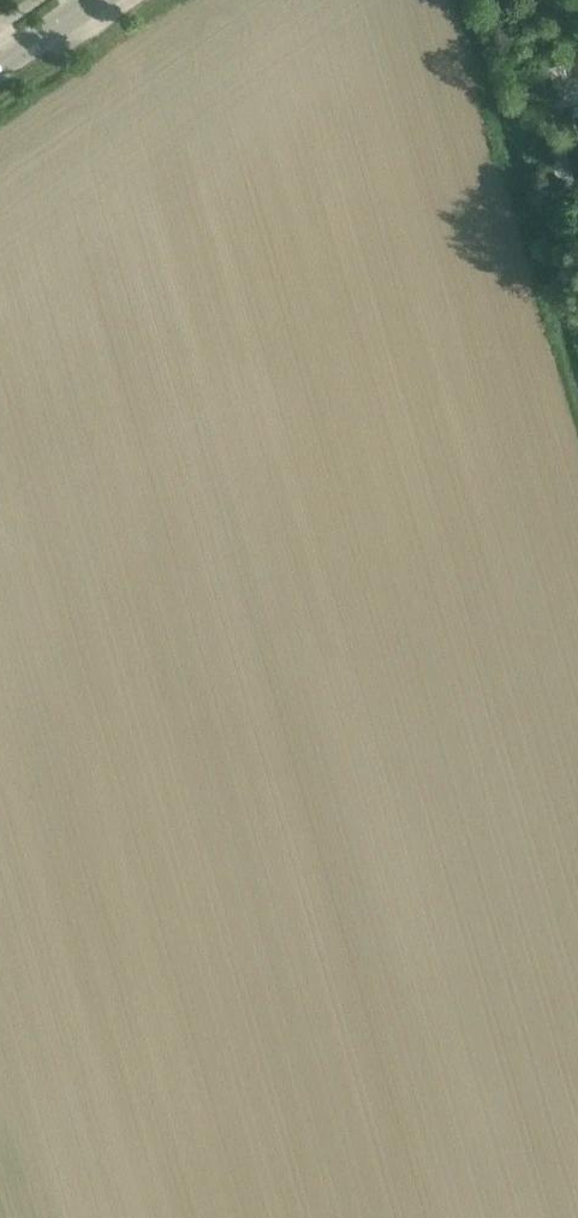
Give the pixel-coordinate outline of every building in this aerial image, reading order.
[(562,62),(548,67),(557,94),(571,90),(562,62)]
